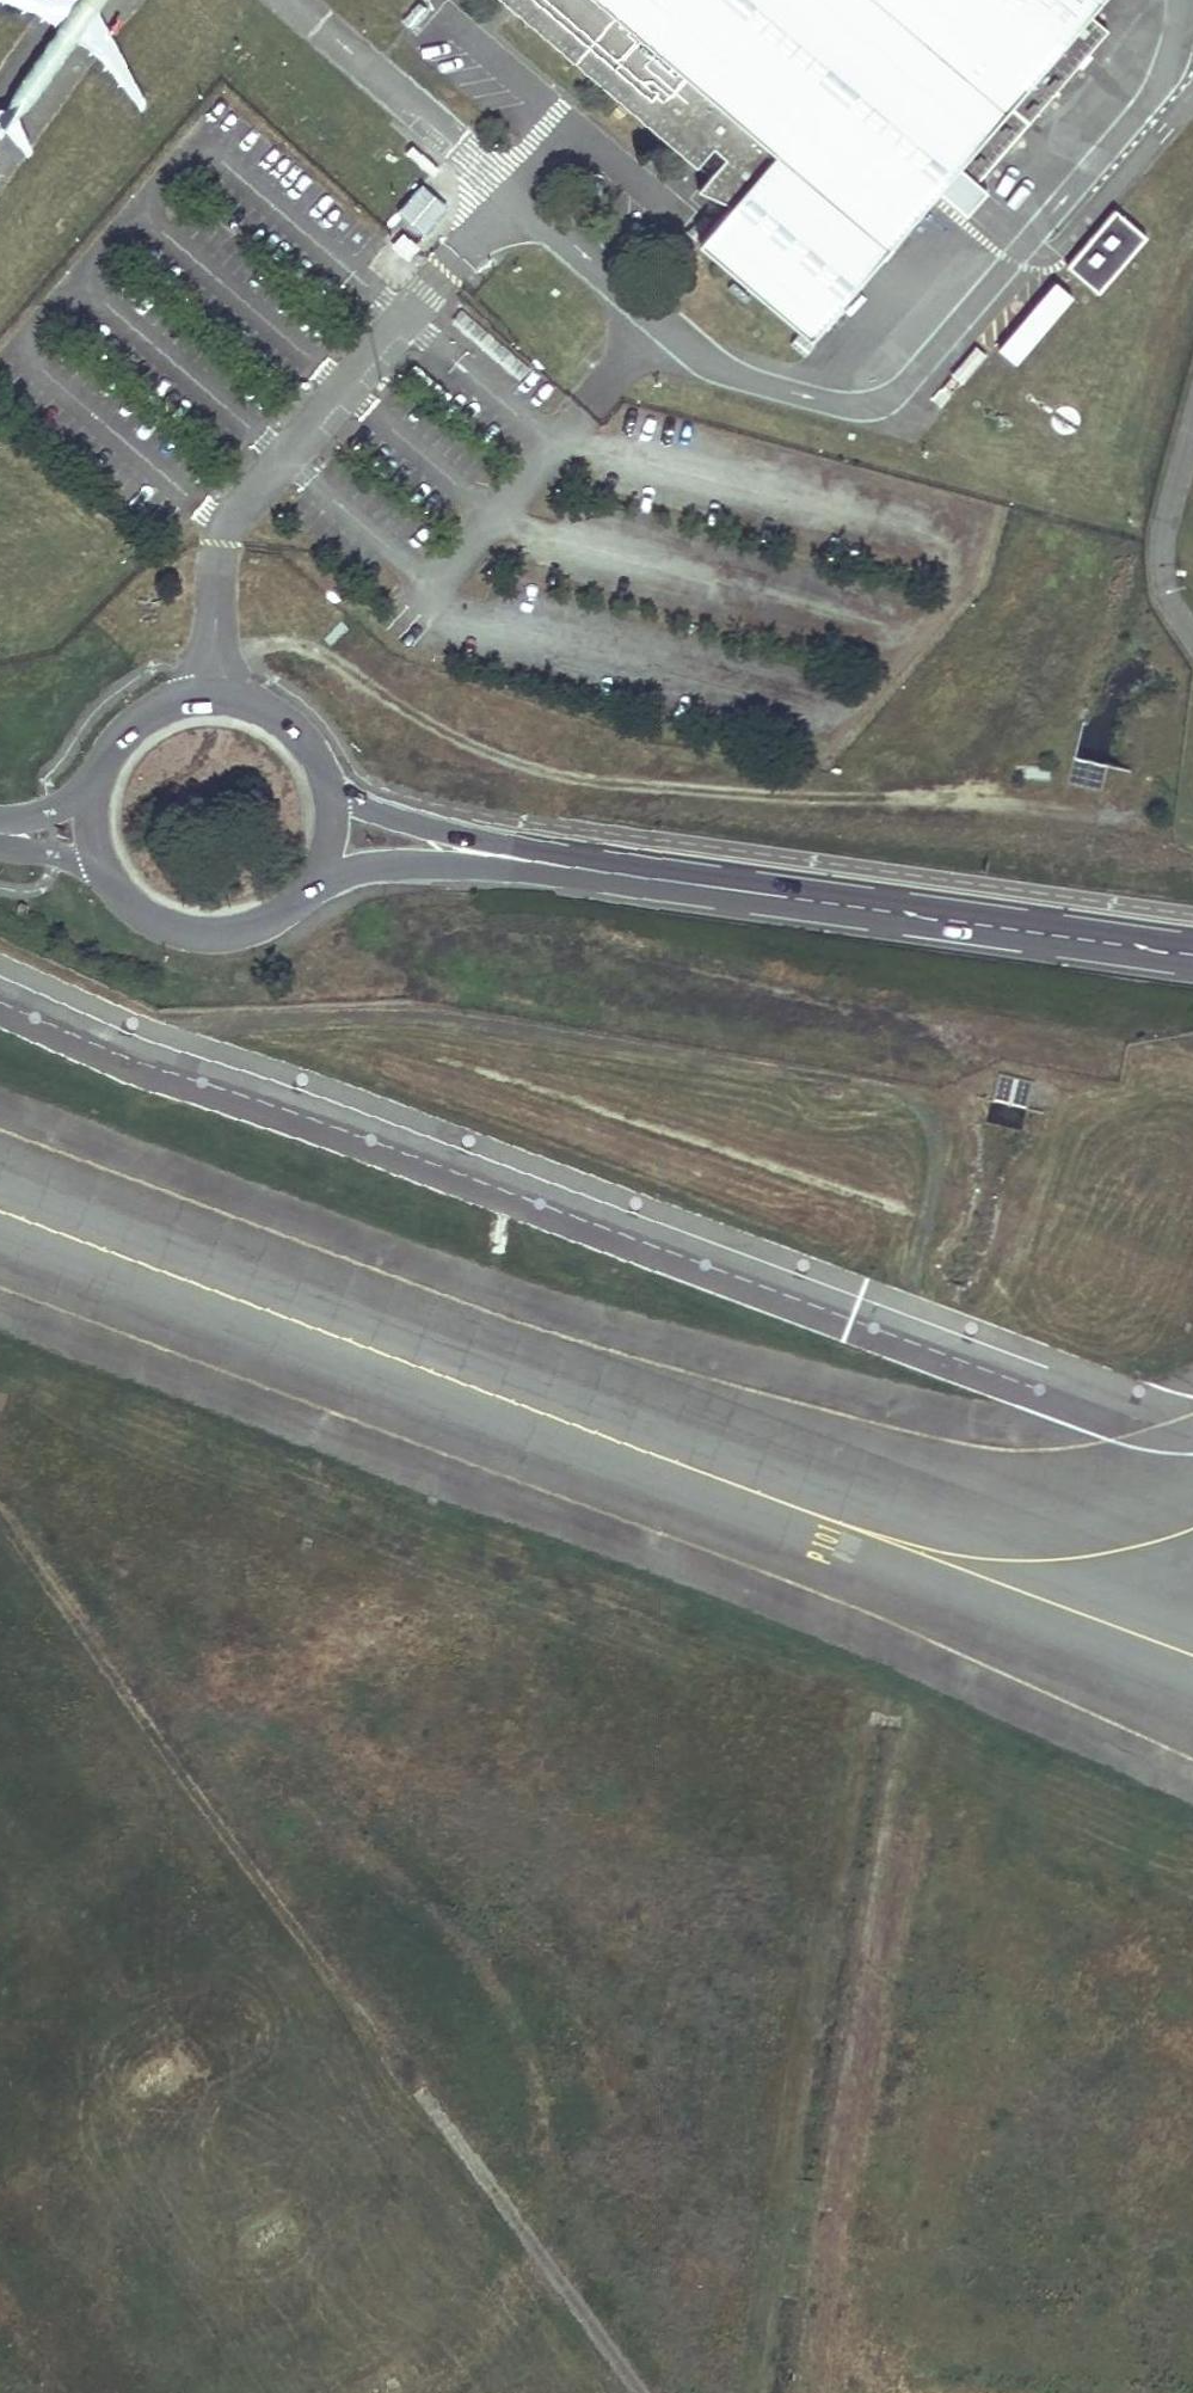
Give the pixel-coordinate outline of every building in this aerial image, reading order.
[(680,165),(702,140),(721,157),(699,182),(686,197),(721,202),(687,242),(802,341),(942,180),(956,164),(979,184),(1117,25),(1093,4),(1096,0),(489,0),(680,165)] [(699,182),(721,157),(702,140),(680,165),(699,182)] [(445,207),(422,186),(399,211),(423,233),(445,207)] [(1147,238),(1115,211),(1068,266),(1099,293),(1147,238)] [(1072,301),(1050,282),(993,348),(1015,367),(1072,301)]
